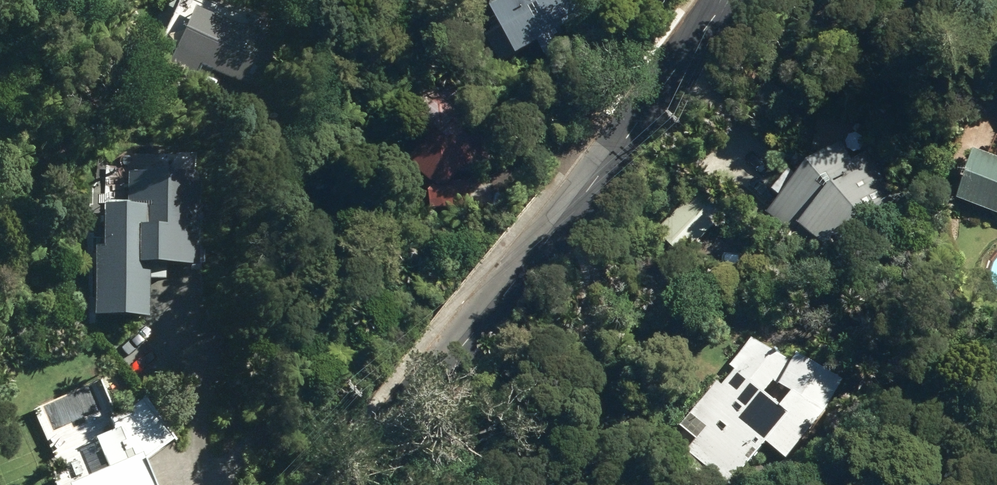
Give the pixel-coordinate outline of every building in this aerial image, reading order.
[(513,63),(534,50),(539,58),(551,51),(547,43),(598,12),(590,0),(503,0),(483,13),(492,29),(480,37),(495,63),(509,55),(513,63)] [(204,73),(249,92),(269,47),(181,10),(155,70),(197,88),(204,73)] [(449,125),(448,107),(414,110),(415,128),(411,125),(387,159),(424,185),(418,186),(421,212),(465,208),(462,181),(446,183),(456,167),(481,166),(478,123),(449,125)] [(842,139),(838,144),(849,155),(854,148),(842,139)] [(849,155),(838,144),(835,141),(795,180),(783,170),(767,190),(776,198),(764,211),(814,256),(828,239),(833,244),(862,215),(874,226),(907,193),(864,149),(853,160),(849,155)] [(996,217),(996,161),(966,150),(949,200),(996,217)] [(134,312),(181,318),(194,211),(189,210),(191,185),(120,177),(114,224),(120,225),(112,292),(137,295),(134,312)] [(655,229),(684,256),(722,214),(693,187),(655,229)] [(688,484),(726,484),(761,442),(782,458),(842,384),(762,320),(674,428),(692,442),(669,470),(688,484)] [(117,458),(62,484),(130,484),(117,458)]
